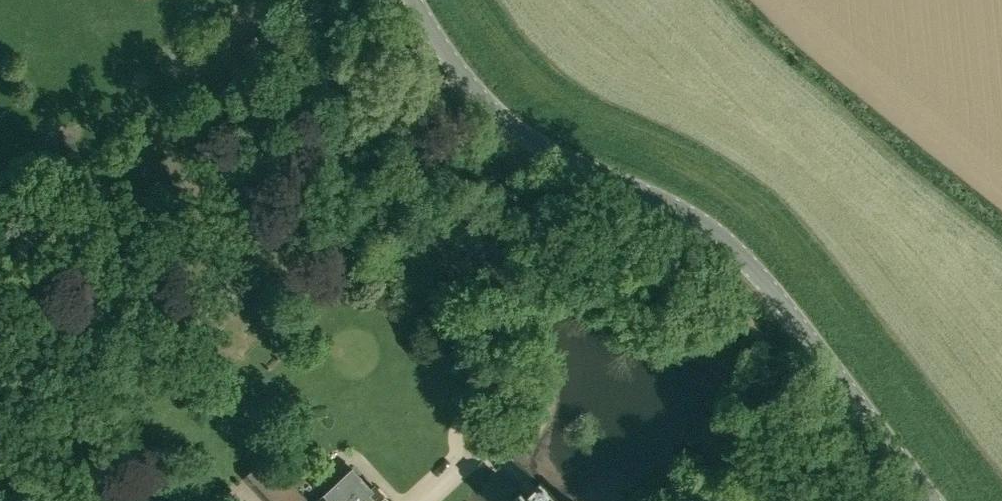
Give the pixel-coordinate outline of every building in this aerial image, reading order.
[(244,478),(265,500),(308,500),(268,457),(244,478)] [(374,487),(372,489),(354,469),(319,500),(387,500),(374,487)] [(538,483),(524,498),(521,495),(516,500),(555,500),(538,483)]
